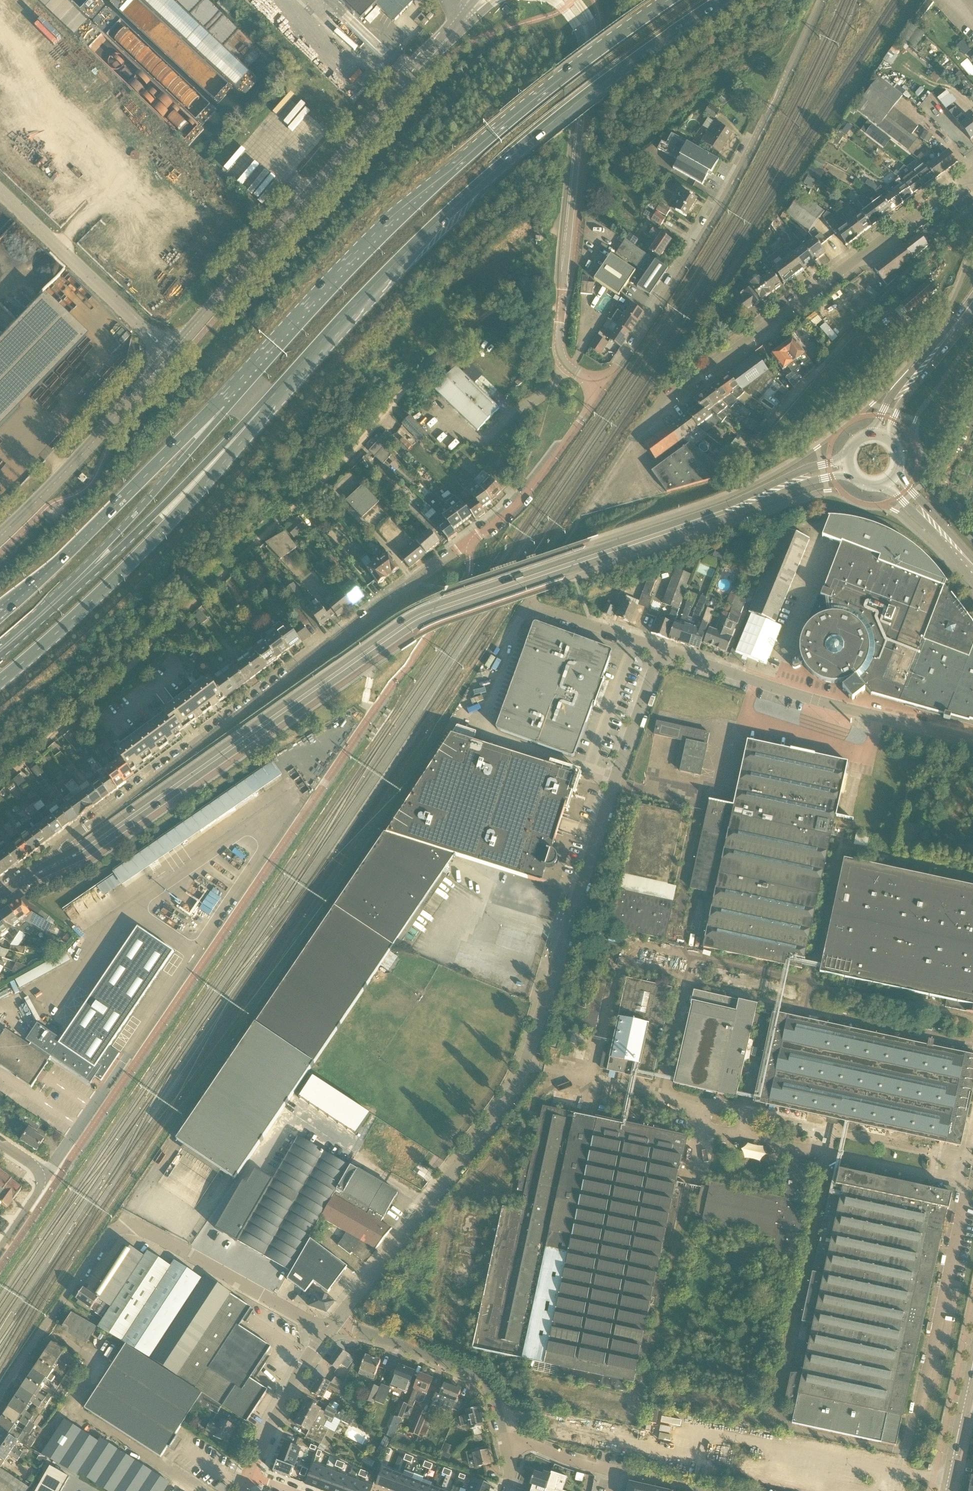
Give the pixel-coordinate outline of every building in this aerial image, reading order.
[(361,21),(376,6),(394,22),(402,14),(404,15),(408,11),(407,9),(415,0),(339,0),(361,21)] [(933,3),(929,0),(927,0),(915,16),(921,21),(933,3)] [(508,15),(512,11),(506,6),(502,10),(508,15)] [(910,24),(900,38),(915,49),(924,34),(910,24)] [(962,42),(958,46),(957,46),(961,51),(968,45),(964,41),(962,42)] [(972,96),(972,87),(960,72),(953,78),(971,98),(972,96)] [(894,108),(903,96),(880,76),(879,78),(863,98),(864,98),(856,109),(908,150),(917,139),(912,135),(918,127),(894,108)] [(946,108),(956,100),(948,89),(938,97),(946,108)] [(725,94),(718,99),(723,106),(730,101),(725,94)] [(710,106),(705,112),(715,119),(719,112),(710,106)] [(949,113),(971,140),(972,138),(972,120),(971,117),(966,121),(956,108),(949,113)] [(714,121),(701,141),(720,154),(733,133),(714,121)] [(872,125),(866,133),(877,142),(883,134),(872,125)] [(929,134),(924,131),(920,138),(925,140),(929,134)] [(843,137),(838,133),(831,142),(837,146),(843,137)] [(719,160),(688,143),(672,134),(666,145),(662,142),(658,150),(679,160),(674,170),(702,185),(709,172),(711,174),(719,160)] [(938,159),(947,171),(957,163),(949,151),(944,155),(939,148),(933,152),(938,159)] [(947,171),(938,159),(932,163),(929,159),(928,160),(921,154),(917,158),(923,163),(927,167),(936,179),(947,171)] [(924,187),(936,179),(927,167),(923,163),(914,170),(912,171),(924,187)] [(808,173),(820,180),(825,171),(813,164),(808,173)] [(913,195),(924,187),(912,171),(911,171),(912,172),(909,174),(901,179),(913,195)] [(898,177),(888,185),(891,188),(902,204),(913,195),(901,179),(898,177)] [(891,188),(887,190),(884,186),(882,188),(881,187),(879,188),(876,185),(873,183),(868,180),(866,184),(872,188),(880,198),(882,197),(884,200),(892,211),(902,204),(891,188)] [(812,191),(809,189),(801,183),(796,190),(807,197),(812,191)] [(860,191),(862,195),(863,194),(882,219),(892,211),(884,200),(882,197),(880,198),(878,200),(869,189),(869,190),(868,189),(863,189),(860,191)] [(679,196),(683,198),(676,211),(686,217),(697,199),(686,193),(682,191),(679,196)] [(861,214),(871,227),(882,219),(863,194),(862,195),(861,195),(859,192),(855,195),(857,198),(857,199),(865,210),(861,213),(861,214)] [(809,231),(824,212),(802,195),(787,213),(809,231)] [(964,198),(953,205),(957,211),(968,203),(964,198)] [(660,204),(656,210),(667,217),(670,211),(660,204)] [(871,227),(861,214),(858,216),(851,206),(847,210),(864,232),(871,227)] [(847,210),(845,211),(838,207),(836,211),(843,214),(846,218),(843,221),(847,226),(847,225),(857,238),(864,232),(847,210)] [(838,225),(832,218),(834,217),(827,212),(823,217),(827,222),(836,234),(837,234),(846,246),(857,238),(847,225),(847,226),(843,221),(838,225)] [(665,219),(656,213),(651,220),(661,226),(665,219)] [(604,227),(608,221),(603,218),(599,223),(604,227)] [(658,240),(650,251),(660,258),(672,241),(662,234),(661,234),(653,229),(650,234),(658,240)] [(911,257),(913,259),(922,251),(929,245),(931,243),(935,240),(933,237),(931,239),(925,231),(904,247),(911,257)] [(803,247),(815,262),(825,254),(814,240),(808,244),(803,236),(798,240),(803,247)] [(634,246),(626,240),(617,253),(646,274),(655,261),(634,246)] [(804,270),(789,249),(786,245),(776,253),(794,277),(804,270)] [(815,262),(803,247),(798,251),(793,245),(789,249),(804,270),(815,262)] [(904,247),(898,251),(906,261),(911,257),(904,247)] [(901,265),(906,261),(898,251),(893,255),(901,265)] [(766,261),(767,263),(774,271),(784,285),(794,277),(776,253),(766,261)] [(619,296),(636,271),(611,254),(594,279),(619,296)] [(901,266),(901,265),(893,255),(887,260),(895,271),(901,266)] [(899,276),(895,271),(887,260),(881,265),(893,281),(899,276)] [(637,287),(650,296),(668,270),(655,261),(637,287)] [(761,270),(756,274),(771,294),(782,287),(772,273),(774,271),(767,263),(760,268),(761,270)] [(887,286),(893,281),(881,265),(875,269),(887,286)] [(761,302),(771,294),(756,274),(752,269),(749,273),(754,282),(750,285),(752,288),(752,289),(761,302)] [(594,283),(588,283),(589,277),(582,276),(582,282),(581,294),(593,295),(594,283)] [(929,281),(902,305),(908,312),(935,288),(929,281)] [(754,307),(761,302),(752,289),(745,293),(744,292),(740,295),(744,300),(738,305),(739,307),(738,311),(742,312),(743,313),(753,306),(754,307)] [(86,336),(44,295),(0,340),(0,426),(86,336)] [(644,313),(632,305),(627,302),(624,306),(629,310),(625,316),(636,324),(644,313)] [(728,319),(721,312),(706,326),(713,333),(728,319)] [(629,335),(636,324),(625,316),(618,326),(629,335)] [(821,328),(833,341),(838,336),(826,323),(821,328)] [(621,347),(629,335),(618,326),(613,333),(607,329),(603,335),(621,347)] [(601,354),(608,343),(598,336),(590,348),(601,354)] [(805,377),(815,368),(814,367),(809,371),(799,358),(805,353),(793,338),(782,347),(805,377)] [(823,351),(827,354),(833,347),(829,345),(823,351)] [(794,388),(805,377),(782,347),(771,355),(783,370),(788,366),(796,376),(789,382),(794,388)] [(739,389),(746,394),(768,410),(773,413),(790,392),(770,372),(756,354),(729,375),(739,389)] [(500,408),(457,367),(435,390),(478,431),(500,408)] [(742,398),(746,394),(739,389),(729,375),(721,381),(731,396),(738,401),(742,398)] [(737,401),(738,401),(731,396),(721,381),(712,387),(722,402),(728,406),(732,403),(733,404),(737,407),(737,408),(753,417),(756,412),(739,403),(737,401)] [(712,387),(704,393),(714,408),(727,417),(726,417),(727,418),(730,414),(725,411),(728,407),(728,406),(722,402),(712,387)] [(721,424),(726,417),(727,417),(714,408),(704,393),(694,400),(694,401),(695,401),(696,403),(719,421),(718,422),(721,424)] [(719,421),(696,403),(699,407),(689,414),(698,428),(702,431),(705,433),(718,422),(719,421)] [(773,413),(768,410),(763,416),(768,420),(773,413)] [(689,414),(670,428),(679,442),(684,438),(688,441),(702,431),(698,428),(689,414)] [(419,442),(427,434),(409,416),(402,424),(419,442)] [(760,425),(752,420),(747,418),(743,426),(755,433),(756,433),(760,425)] [(408,450),(417,442),(401,426),(393,435),(408,450)] [(743,426),(742,426),(740,430),(743,431),(742,433),(752,438),(755,433),(743,426)] [(721,477),(725,472),(706,456),(706,457),(687,442),(688,441),(684,438),(679,442),(670,428),(669,428),(646,445),(656,459),(675,444),(680,451),(652,472),(667,492),(721,477)] [(383,446),(392,436),(386,431),(377,441),(383,446)] [(743,449),(748,444),(738,436),(734,442),(743,449)] [(377,441),(368,450),(382,463),(391,453),(383,446),(377,441)] [(737,457),(743,449),(734,442),(727,450),(737,457)] [(727,450),(727,449),(719,459),(710,452),(706,456),(725,472),(737,457),(727,450)] [(502,491),(489,479),(483,472),(474,482),(476,484),(481,489),(491,502),(499,494),(502,491)] [(481,489),(476,484),(474,482),(465,491),(472,496),(476,502),(482,510),(491,502),(481,489)] [(363,485),(346,500),(362,517),(379,502),(363,485)] [(453,512),(447,506),(443,509),(440,505),(441,504),(433,493),(423,501),(428,505),(428,506),(449,525),(453,531),(463,524),(454,511),(453,512)] [(462,503),(452,494),(443,501),(447,506),(453,512),(454,511),(463,524),(472,517),(462,503)] [(476,502),(474,503),(470,497),(462,503),(472,517),(476,521),(485,514),(482,510),(476,502)] [(457,536),(453,531),(449,525),(428,506),(422,513),(438,530),(448,541),(449,542),(457,536)] [(828,522),(822,537),(841,544),(824,590),(823,590),(821,596),(818,595),(809,620),(811,622),(808,625),(805,629),(803,633),(802,637),(800,642),(800,646),(800,651),(800,655),(802,659),(803,662),(804,665),(806,668),(808,671),(811,674),(815,677),(819,679),(823,681),(827,682),(831,683),(836,683),(840,683),(844,682),(849,680),(853,678),(856,675),(857,676),(843,687),(853,700),(866,689),(871,696),(872,695),(945,715),(944,718),(950,720),(951,716),(969,721),(970,720),(972,721),(972,625),(945,587),(946,583),(947,584),(948,584),(944,579),(941,574),(937,569),(933,565),(929,560),(925,556),(920,552),(915,548),(910,544),(906,541),(901,538),(896,535),(890,532),(885,529),(879,527),(874,525),(868,523),(862,521),(856,520),(850,519),(844,518),(839,517),(833,517),(828,517),(830,517),(828,522)] [(306,527),(298,518),(297,518),(285,529),(286,530),(294,538),(306,527)] [(749,612),(775,623),(810,539),(783,528),(749,612)] [(297,548),(291,540),(286,532),(266,544),(273,551),(281,560),(297,548)] [(415,541),(416,542),(427,555),(440,544),(430,532),(428,534),(426,532),(422,533),(423,535),(415,541)] [(758,540),(752,536),(746,543),(752,547),(758,540)] [(427,555),(416,542),(400,556),(410,568),(427,555)] [(375,558),(389,577),(394,573),(396,572),(398,570),(399,569),(389,555),(382,559),(379,555),(375,558)] [(375,558),(371,561),(367,556),(361,561),(379,585),(380,584),(383,582),(385,580),(389,577),(375,558)] [(668,639),(675,621),(685,594),(692,575),(676,569),(663,604),(673,608),(670,617),(659,612),(657,618),(651,633),(668,639)] [(336,582),(329,574),(321,580),(328,588),(336,582)] [(647,581),(642,594),(650,597),(656,580),(651,578),(649,583),(647,581)] [(347,600),(353,606),(364,597),(353,582),(341,591),(343,593),(342,593),(347,600)] [(295,601),(302,595),(294,584),(287,589),(295,601)] [(338,618),(353,606),(347,600),(342,593),(327,605),(329,607),(324,611),(330,619),(336,615),(338,618)] [(692,608),(695,601),(697,596),(690,593),(688,599),(686,605),(686,608),(680,623),(675,621),(668,639),(679,643),(686,625),(688,618),(692,608)] [(623,594),(617,610),(620,611),(618,617),(631,623),(637,608),(637,607),(640,601),(628,597),(628,596),(623,594)] [(732,607),(736,597),(730,594),(726,604),(732,607)] [(746,601),(737,597),(736,597),(732,607),(731,610),(730,614),(729,617),(727,623),(717,649),(726,652),(732,638),(731,637),(736,624),(738,625),(742,614),(741,614),(746,601)] [(696,628),(698,621),(707,601),(701,598),(692,619),(688,618),(686,625),(679,643),(689,646),(696,628)] [(330,619),(324,611),(316,601),(306,608),(320,627),(330,619)] [(612,617),(615,608),(607,605),(603,613),(612,617)] [(699,649),(708,625),(709,625),(715,610),(708,608),(704,617),(702,623),(698,621),(696,628),(689,646),(699,649)] [(199,610),(195,616),(202,621),(206,615),(199,610)] [(729,617),(730,614),(724,611),(721,618),(716,631),(710,628),(704,643),(717,649),(727,623),(729,617)] [(190,630),(196,624),(191,618),(185,624),(190,630)] [(605,679),(603,678),(612,653),(612,652),(612,651),(611,650),(610,649),(537,623),(536,623),(535,623),(534,624),(533,625),(496,725),(496,726),(496,728),(497,729),(499,730),(571,756),(572,757),(573,756),(574,756),(575,755),(593,705),(595,706),(600,692),(601,692),(602,692),(603,691),(604,690),(604,689),(604,688),(603,687),(602,686),(605,679)] [(183,636),(190,630),(185,624),(178,631),(183,636)] [(310,636),(301,624),(293,630),(288,625),(286,627),(284,624),(281,626),(280,624),(274,629),(290,649),(296,645),(296,646),(302,642),(310,636)] [(262,638),(263,640),(278,660),(278,659),(278,658),(281,656),(281,655),(282,655),(283,656),(287,653),(286,652),(290,649),(274,629),(262,638)] [(268,667),(278,660),(263,640),(253,647),(255,650),(268,667)] [(267,668),(268,667),(255,650),(250,654),(249,652),(243,657),(257,675),(267,668)] [(257,675),(243,657),(236,662),(237,663),(234,666),(247,683),(257,675)] [(247,683),(234,666),(231,662),(227,665),(228,666),(221,671),(222,673),(236,691),(247,683)] [(225,699),(236,691),(222,673),(215,677),(216,679),(212,682),(225,699)] [(209,679),(169,709),(167,707),(162,711),(165,715),(115,752),(131,772),(181,735),(184,739),(187,736),(184,729),(225,699),(212,682),(209,679)] [(77,732),(83,727),(79,722),(73,727),(77,732)] [(687,742),(680,772),(700,776),(707,746),(706,746),(709,733),(657,722),(655,735),(687,742)] [(446,813),(459,777),(472,741),(473,741),(476,732),(458,726),(452,735),(386,834),(455,856),(542,883),(542,882),(542,881),(546,867),(549,868),(551,868),(553,867),(555,866),(556,865),(558,865),(560,859),(558,858),(558,857),(557,855),(556,853),(554,852),(552,851),(553,846),(446,813)] [(576,774),(550,765),(473,741),(472,741),(459,777),(565,810),(576,774)] [(850,764),(748,741),(734,802),(836,825),(850,764)] [(115,752),(113,749),(107,753),(111,759),(113,758),(117,763),(113,766),(126,783),(135,777),(131,772),(115,752)] [(109,796),(117,790),(106,776),(99,766),(99,765),(94,757),(88,761),(92,767),(89,769),(109,796)] [(107,759),(99,765),(99,766),(106,776),(117,790),(126,783),(113,766),(112,766),(107,759)] [(103,894),(285,779),(276,764),(94,879),(103,894)] [(37,765),(32,770),(38,778),(43,773),(37,765)] [(89,769),(88,767),(80,772),(102,801),(109,796),(89,769)] [(94,807),(102,801),(80,772),(77,774),(82,782),(78,785),(94,807)] [(64,777),(69,783),(73,780),(72,778),(69,774),(64,777)] [(553,846),(565,810),(459,777),(446,813),(553,846)] [(73,780),(69,783),(67,784),(71,789),(69,790),(73,796),(86,813),(94,807),(78,785),(73,780)] [(52,799),(54,802),(58,808),(71,825),(78,819),(65,801),(63,798),(61,796),(59,793),(56,796),(52,799)] [(73,796),(65,801),(78,819),(81,817),(86,813),(73,796)] [(37,811),(55,836),(63,830),(51,814),(52,813),(41,799),(33,805),(37,811)] [(834,828),(709,800),(709,801),(710,801),(690,889),(715,894),(703,948),(803,970),(834,828)] [(668,885),(668,884),(683,814),(639,804),(623,875),(620,891),(612,928),(665,939),(673,903),(676,887),(668,885)] [(58,808),(52,813),(51,814),(63,830),(71,825),(58,808)] [(47,842),(55,836),(37,811),(29,817),(47,842)] [(29,817),(21,823),(40,848),(47,842),(29,817)] [(17,820),(11,825),(32,854),(40,848),(21,823),(21,822),(19,823),(17,820)] [(11,825),(10,825),(9,824),(6,826),(4,828),(12,839),(10,840),(14,845),(13,846),(24,860),(32,854),(11,825)] [(455,856),(386,834),(385,833),(256,1024),(176,1141),(235,1180),(315,1064),(455,856)] [(867,848),(870,836),(857,833),(854,845),(867,848)] [(8,871),(16,865),(2,846),(3,846),(0,841),(0,860),(8,871)] [(5,844),(3,846),(2,846),(16,865),(24,860),(13,846),(9,849),(5,844)] [(844,859),(820,973),(840,977),(839,984),(854,987),(856,980),(947,1000),(945,1007),(972,1013),(972,887),(844,859)] [(8,871),(0,860),(0,876),(1,877),(8,871)] [(10,908),(23,926),(20,929),(21,930),(20,931),(23,933),(27,933),(30,935),(34,927),(38,929),(47,934),(52,926),(46,922),(49,916),(42,911),(35,920),(31,915),(20,901),(10,908)] [(23,926),(10,908),(0,915),(0,917),(5,923),(20,931),(21,930),(20,929),(23,926)] [(8,942),(10,946),(20,932),(20,931),(5,923),(0,917),(0,935),(2,937),(5,939),(8,942)] [(120,1054),(109,1047),(173,953),(173,954),(174,952),(138,927),(137,929),(62,1040),(38,1023),(26,1040),(31,1044),(30,1045),(6,1029),(0,1038),(0,1065),(17,1077),(32,1087),(49,1063),(48,1062),(49,1060),(50,1060),(51,1059),(50,1059),(51,1057),(91,1084),(92,1082),(91,1081),(95,1076),(102,1081),(120,1054)] [(11,946),(10,951),(24,954),(26,948),(11,946)] [(15,989),(71,961),(67,952),(11,981),(15,989)] [(30,968),(27,966),(17,963),(12,972),(18,975),(30,968)] [(606,984),(607,978),(594,975),(592,981),(606,984)] [(608,1070),(653,1080),(652,1079),(672,989),(627,979),(612,1047),(606,1045),(601,1068),(608,1069),(608,1070)] [(606,985),(593,982),(583,1026),(596,1029),(606,985)] [(674,1084),(703,1090),(718,1093),(718,1094),(736,1099),(736,1098),(757,1005),(758,1005),(739,1000),(739,1001),(726,998),(704,993),(695,991),(691,1005),(692,1005),(674,1084)] [(860,1011),(863,1001),(857,999),(854,1010),(860,1011)] [(773,1013),(754,1102),(847,1122),(846,1129),(852,1131),(854,1123),(960,1146),(972,1087),(972,1056),(968,1055),(969,1049),(960,1047),(958,1053),(933,1047),(934,1042),(929,1040),(928,1046),(773,1013)] [(312,1078),(298,1100),(356,1138),(370,1116),(312,1078)] [(522,1359),(574,1114),(543,1107),(531,1162),(524,1161),(518,1191),(525,1192),(521,1211),(502,1207),(500,1218),(498,1227),(494,1252),(491,1264),(489,1270),(473,1349),(522,1359)] [(574,1114),(522,1359),(534,1362),(532,1371),(555,1376),(555,1377),(572,1380),(571,1384),(577,1386),(578,1381),(626,1392),(628,1382),(633,1383),(638,1363),(645,1365),(652,1335),(644,1334),(650,1304),(658,1306),(664,1276),(657,1275),(663,1246),(670,1247),(683,1188),(675,1187),(681,1158),(682,1158),(686,1137),(670,1134),(662,1133),(664,1125),(640,1119),(642,1110),(629,1107),(627,1117),(598,1111),(597,1118),(574,1114)] [(675,1116),(672,1127),(687,1131),(690,1120),(675,1116)] [(40,1127),(28,1120),(25,1125),(30,1128),(22,1141),(37,1151),(44,1139),(43,1139),(36,1134),(40,1127)] [(334,1196),(392,1229),(381,1223),(384,1217),(384,1218),(387,1213),(396,1198),(398,1193),(351,1166),(350,1167),(298,1137),(273,1180),(260,1172),(256,1169),(247,1183),(243,1181),(215,1229),(219,1232),(220,1231),(238,1242),(238,1241),(264,1256),(257,1268),(265,1273),(267,1270),(280,1278),(272,1292),(277,1294),(285,1280),(321,1216),(322,1217),(334,1196)] [(762,1161),(765,1147),(747,1143),(744,1157),(762,1161)] [(800,1227),(813,1165),(813,1164),(793,1159),(794,1157),(789,1156),(780,1198),(709,1182),(708,1188),(701,1186),(695,1216),(704,1218),(703,1223),(771,1237),(771,1238),(772,1238),(776,1238),(772,1258),(792,1263),(797,1238),(801,1239),(803,1227),(800,1227)] [(869,1176),(862,1175),(862,1174),(861,1174),(861,1175),(861,1171),(856,1170),(855,1173),(854,1172),(854,1173),(847,1172),(847,1171),(847,1172),(840,1170),(840,1169),(839,1169),(836,1185),(831,1184),(831,1185),(802,1321),(814,1324),(803,1373),(791,1374),(785,1402),(796,1405),(792,1424),(896,1446),(950,1196),(953,1197),(955,1189),(936,1185),(935,1190),(934,1191),(935,1191),(934,1194),(929,1193),(930,1189),(928,1189),(928,1188),(927,1188),(927,1189),(921,1187),(920,1187),(919,1187),(920,1184),(914,1183),(914,1186),(906,1184),(905,1184),(899,1183),(899,1182),(898,1182),(898,1183),(891,1181),(892,1181),(891,1180),(891,1181),(884,1180),(884,1179),(883,1179),(877,1178),(877,1177),(876,1177),(876,1178),(869,1176)] [(0,1204),(6,1208),(21,1189),(10,1181),(10,1180),(0,1173),(0,1204)] [(321,1218),(330,1223),(329,1225),(322,1221),(319,1225),(343,1239),(339,1245),(351,1254),(352,1253),(365,1263),(392,1229),(334,1196),(322,1217),(321,1218)] [(339,1278),(348,1267),(311,1239),(288,1280),(305,1293),(314,1282),(328,1293),(336,1282),(338,1283),(341,1279),(339,1278)] [(111,1307),(144,1256),(120,1240),(110,1255),(107,1253),(87,1284),(90,1286),(87,1291),(111,1307)] [(122,1341),(171,1266),(148,1251),(144,1256),(111,1307),(104,1318),(98,1327),(122,1341)] [(171,1266),(122,1341),(122,1342),(149,1358),(202,1278),(175,1261),(171,1266)] [(231,1294),(231,1293),(206,1276),(151,1359),(202,1393),(201,1394),(222,1406),(247,1422),(268,1390),(250,1379),(271,1347),(239,1326),(251,1308),(231,1294)] [(83,1289),(77,1299),(96,1312),(103,1302),(98,1299),(87,1291),(83,1289)] [(327,1312),(335,1302),(327,1299),(328,1297),(309,1290),(306,1298),(312,1300),(310,1307),(326,1313),(327,1312)] [(89,1341),(97,1327),(72,1313),(63,1327),(89,1341)] [(77,1359),(64,1350),(62,1349),(57,1346),(57,1345),(56,1344),(55,1345),(52,1343),(46,1352),(71,1369),(75,1364),(74,1363),(77,1359)] [(174,1437),(196,1403),(201,1394),(200,1392),(149,1360),(126,1345),(85,1408),(161,1457),(169,1445),(172,1447),(177,1439),(174,1437)] [(348,1369),(352,1362),(355,1360),(348,1355),(340,1349),(329,1364),(337,1370),(341,1364),(348,1369)] [(67,1374),(71,1369),(46,1352),(40,1361),(54,1371),(57,1367),(67,1374)] [(366,1356),(359,1374),(373,1380),(381,1361),(366,1356)] [(55,1393),(64,1399),(77,1379),(76,1378),(78,1375),(76,1374),(83,1363),(77,1359),(74,1363),(75,1364),(71,1369),(67,1374),(63,1380),(61,1384),(59,1387),(56,1392),(55,1392),(55,1393)] [(52,1375),(54,1371),(40,1361),(34,1371),(59,1387),(61,1384),(54,1380),(56,1377),(52,1375)] [(391,1386),(407,1392),(415,1372),(399,1366),(391,1386)] [(56,1392),(59,1387),(34,1371),(28,1380),(42,1389),(45,1385),(52,1390),(52,1389),(55,1392),(56,1392)] [(413,1391),(414,1391),(408,1405),(413,1407),(419,1393),(426,1396),(433,1379),(420,1374),(413,1391)] [(328,1388),(330,1384),(319,1378),(315,1386),(314,1386),(312,1391),(312,1393),(323,1399),(328,1388)] [(39,1393),(42,1389),(28,1380),(22,1389),(46,1406),(50,1401),(50,1400),(53,1396),(49,1393),(46,1398),(39,1393)] [(370,1384),(364,1400),(373,1404),(379,1388),(370,1384)] [(439,1386),(432,1405),(451,1412),(452,1409),(459,1412),(466,1405),(468,1400),(459,1397),(461,1391),(444,1384),(443,1388),(439,1386)] [(390,1389),(382,1386),(375,1402),(384,1405),(390,1389)] [(43,1411),(46,1406),(22,1389),(15,1398),(29,1408),(32,1404),(38,1407),(35,1411),(36,1412),(40,1415),(43,1411)] [(201,1394),(196,1403),(209,1410),(218,1414),(222,1406),(201,1394)] [(530,1397),(529,1403),(528,1404),(559,1411),(560,1404),(530,1397)] [(27,1412),(29,1408),(15,1398),(9,1408),(34,1425),(40,1415),(36,1412),(33,1416),(27,1412)] [(402,1419),(408,1405),(400,1401),(394,1416),(402,1419)] [(328,1406),(325,1412),(321,1410),(321,1409),(307,1402),(300,1415),(329,1430),(335,1433),(333,1432),(336,1426),(332,1423),(335,1417),(357,1429),(360,1423),(338,1411),(329,1406),(328,1406)] [(36,1426),(34,1425),(9,1408),(3,1417),(17,1427),(20,1422),(27,1427),(24,1431),(28,1434),(30,1435),(36,1426)] [(467,1416),(459,1418),(461,1427),(470,1425),(471,1429),(472,1429),(473,1429),(481,1427),(482,1427),(481,1419),(482,1419),(481,1415),(480,1415),(478,1408),(472,1410),(469,1410),(468,1410),(470,1415),(467,1416)] [(418,1409),(409,1433),(419,1436),(428,1413),(418,1409)] [(300,1415),(296,1424),(311,1432),(309,1437),(321,1444),(329,1430),(300,1415)] [(17,1427),(3,1417),(0,1422),(0,1429),(3,1431),(18,1441),(21,1443),(28,1434),(24,1431),(21,1435),(14,1431),(17,1427)] [(99,1442),(65,1420),(43,1455),(78,1475),(79,1473),(99,1442)] [(211,1421),(206,1430),(215,1434),(214,1436),(227,1443),(236,1427),(222,1420),(219,1425),(211,1421)] [(18,1441),(3,1431),(0,1436),(0,1443),(20,1457),(23,1453),(16,1449),(17,1448),(15,1447),(18,1441)] [(36,1439),(30,1435),(28,1434),(21,1443),(30,1449),(36,1439)] [(385,1436),(381,1443),(387,1446),(391,1439),(385,1436)] [(96,1484),(118,1450),(101,1439),(99,1442),(79,1473),(96,1484)] [(20,1457),(0,1443),(0,1468),(4,1461),(5,1462),(9,1456),(11,1457),(11,1456),(18,1461),(20,1457)] [(281,1452),(281,1453),(298,1459),(301,1449),(295,1447),(292,1445),(285,1443),(284,1445),(283,1448),(281,1452)] [(445,1444),(442,1452),(443,1452),(451,1455),(453,1456),(456,1448),(445,1444)] [(473,1451),(474,1458),(477,1468),(491,1464),(488,1451),(484,1452),(483,1448),(473,1451)] [(144,1466),(118,1450),(96,1484),(107,1490),(164,1490),(170,1483),(144,1466)] [(440,1460),(448,1463),(451,1455),(443,1452),(440,1460)] [(277,1462),(294,1468),(298,1459),(281,1453),(280,1454),(279,1457),(278,1461),(277,1462)] [(40,1454),(37,1459),(44,1464),(47,1458),(40,1454)] [(274,1472),(290,1479),(290,1478),(291,1478),(294,1468),(277,1462),(277,1464),(276,1467),(274,1472)] [(313,1464),(306,1484),(318,1489),(326,1469),(313,1464)] [(50,1466),(36,1490),(62,1490),(70,1477),(50,1466)] [(377,1483),(376,1485),(387,1489),(393,1472),(383,1468),(377,1483)] [(318,1489),(323,1490),(331,1490),(337,1473),(326,1469),(318,1489)] [(4,1471),(0,1476),(0,1481),(3,1483),(9,1474),(4,1471)] [(387,1489),(392,1490),(397,1490),(402,1476),(393,1472),(387,1489)] [(530,1482),(531,1483),(530,1484),(533,1485),(538,1487),(546,1489),(545,1490),(564,1490),(563,1490),(557,1489),(561,1476),(562,1475),(552,1472),(551,1474),(544,1472),(543,1475),(534,1472),(532,1478),(531,1478),(530,1482)] [(331,1490),(344,1490),(349,1478),(337,1473),(331,1490)] [(8,1487),(14,1478),(9,1474),(3,1483),(8,1487)] [(397,1490),(408,1490),(412,1479),(402,1476),(397,1490)] [(19,1481),(14,1478),(8,1487),(13,1490),(19,1481)] [(344,1490),(357,1490),(361,1482),(349,1478),(344,1490)] [(467,1490),(469,1490),(490,1490),(491,1489),(491,1487),(492,1486),(472,1478),(471,1479),(467,1490)] [(28,1479),(24,1485),(29,1488),(33,1483),(28,1479)] [(408,1490),(418,1490),(421,1483),(412,1479),(408,1490)] [(13,1490),(14,1490),(20,1490),(24,1485),(19,1481),(13,1490)] [(357,1490),(371,1490),(373,1487),(361,1482),(357,1490)] [(641,1485),(630,1483),(628,1490),(639,1490),(641,1485)]
